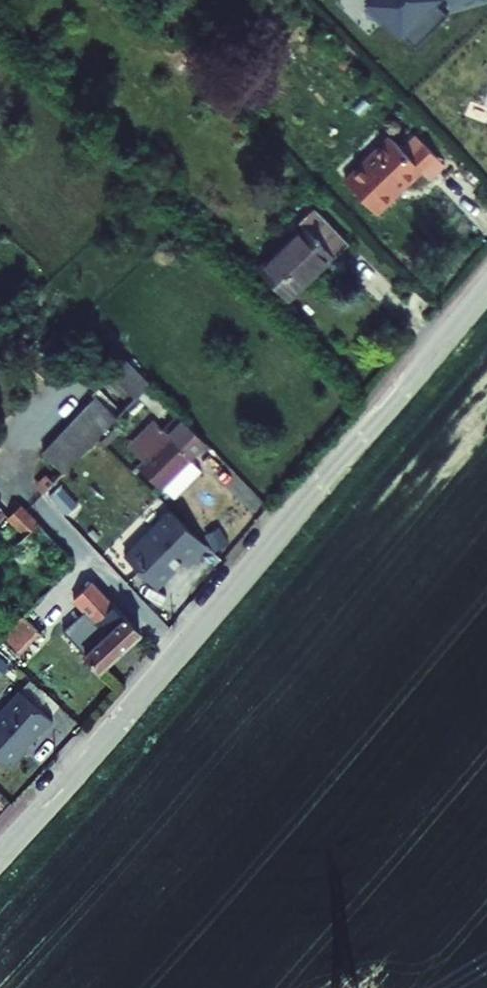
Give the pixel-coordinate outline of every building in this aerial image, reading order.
[(366,10),(413,57),(444,24),(421,3),(424,0),(376,0),(366,10)] [(453,162),(421,133),(409,145),(395,134),(348,181),(381,216),(425,170),(435,180),(453,162)] [(357,243),(320,205),(303,223),(307,228),(264,272),(293,302),(338,257),(339,259),(357,243)] [(48,455),(69,475),(122,420),(101,399),(48,455)] [(211,442),(194,425),(180,441),(160,420),(138,445),(150,458),(141,467),(165,489),(195,458),(211,442)] [(195,458),(165,489),(180,502),(209,471),(195,458)] [(7,516),(23,533),(37,520),(21,503),(7,516)] [(159,589),(204,541),(168,508),(123,556),(159,589)] [(43,522),(19,544),(49,579),(73,558),(43,522)] [(68,571),(38,604),(0,646),(0,656),(14,669),(75,600),(95,622),(92,625),(104,638),(85,658),(105,675),(147,632),(93,581),(85,589),(68,571)] [(104,638),(92,625),(73,644),(85,658),(104,638)] [(17,696),(0,714),(0,768),(6,774),(22,756),(20,755),(37,737),(39,739),(50,727),(17,696)]
